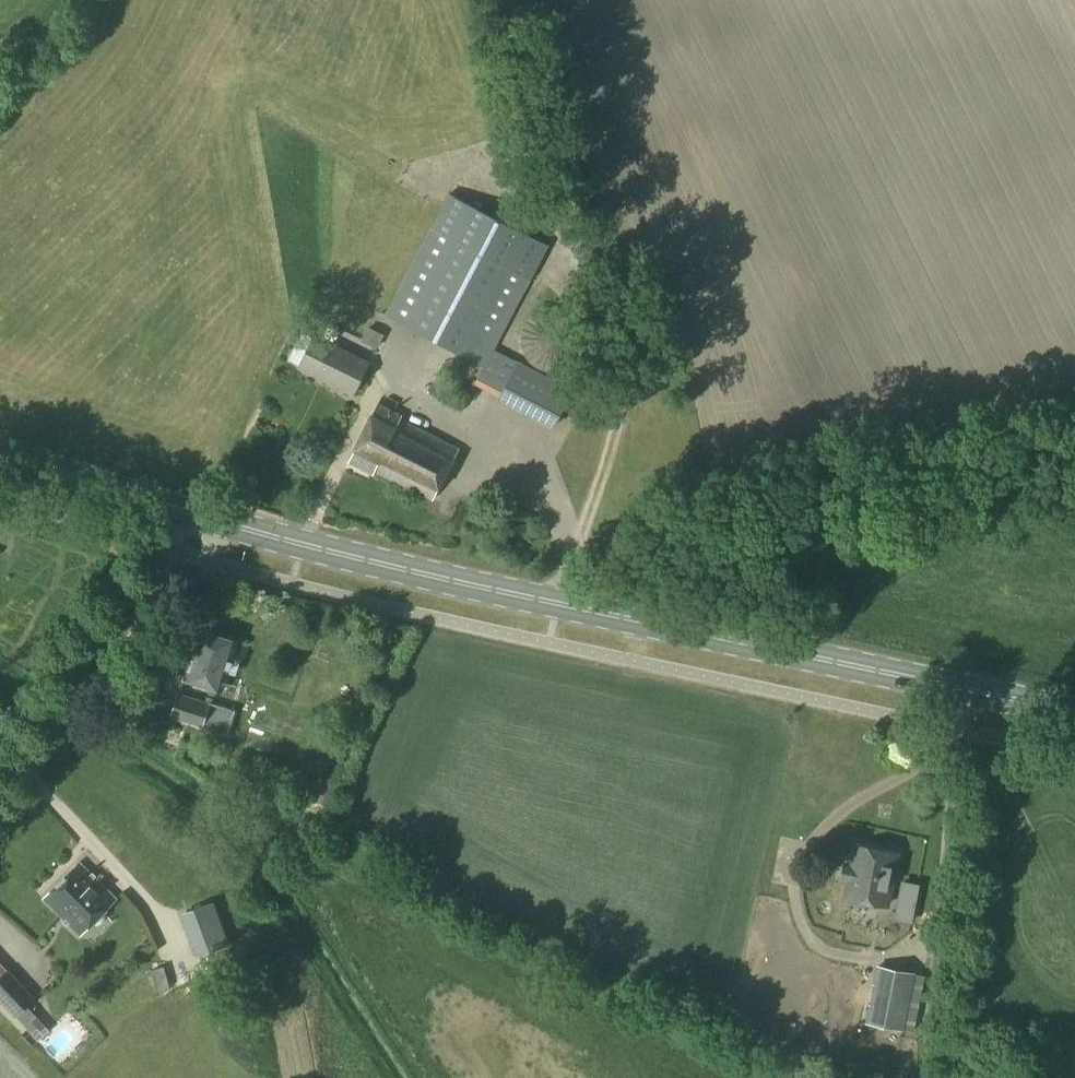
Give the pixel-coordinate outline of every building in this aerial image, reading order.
[(554,424),(571,391),(493,350),(547,245),(449,193),(386,315),(483,365),(474,383),(554,424)] [(555,372),(561,371),(565,369),(570,367),(574,364),(578,360),(581,356),(583,351),(584,346),(585,341),(585,336),(584,331),(582,326),(579,321),(576,317),(572,314),(567,311),(562,309),(557,308),(552,308),(546,309),(541,310),(536,313),(532,316),(528,320),(525,324),(523,329),(522,335),(521,340),(522,345),(523,350),(525,355),(528,359),(532,363),(536,366),(540,369),(545,371),(550,372),(555,372)] [(383,335),(368,327),(361,340),(376,348),(383,335)] [(353,395),(369,363),(314,336),(314,337),(301,331),(287,359),(300,365),(298,368),(353,395)] [(433,500),(458,449),(400,420),(401,416),(378,404),(349,462),(373,474),(375,471),(433,500)] [(235,674),(239,660),(233,658),(238,642),(198,630),(183,679),(222,691),(228,672),(235,674)] [(203,727),(210,704),(178,693),(170,717),(203,727)] [(886,905),(896,854),(858,847),(848,897),(886,905)] [(80,935),(116,899),(79,863),(43,899),(80,935)] [(876,968),(865,1023),(904,1031),(915,972),(877,965),(876,968)] [(157,992),(169,988),(162,967),(150,971),(157,992)] [(35,999),(8,970),(0,977),(0,1000),(15,1016),(35,999)]
